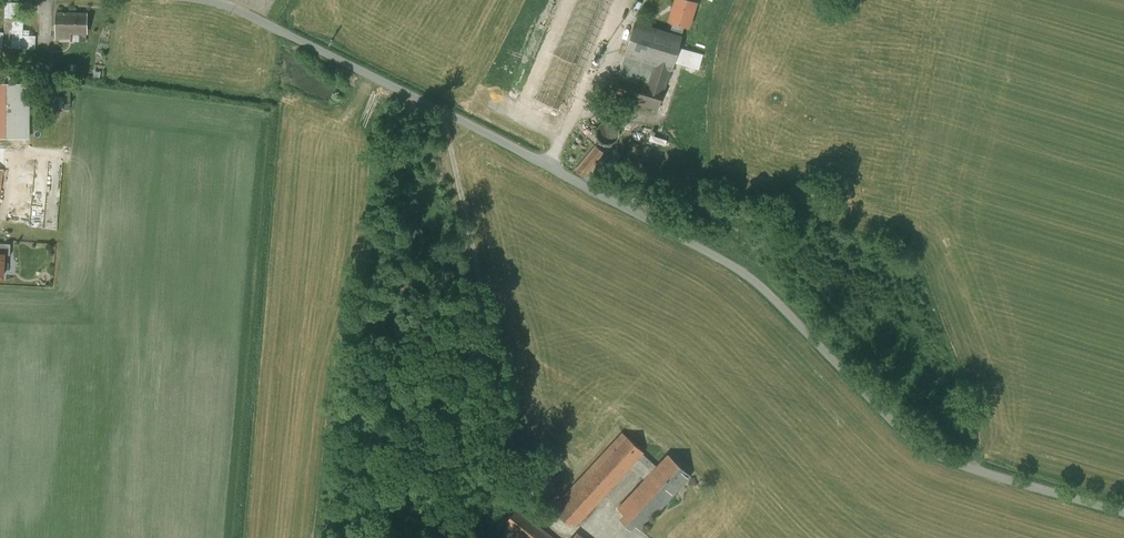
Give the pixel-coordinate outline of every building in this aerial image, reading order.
[(691,0),(675,0),(669,21),(674,23),(670,35),(680,38),(683,25),(688,27),(696,1),(691,0)] [(13,53),(13,47),(38,48),(38,34),(32,34),(32,29),(26,29),(26,1),(7,1),(6,30),(0,30),(0,53),(13,53)] [(86,13),(55,14),(56,38),(71,38),(71,33),(87,33),(86,13)] [(670,35),(634,24),(625,53),(671,67),(680,38),(670,35)] [(671,67),(625,53),(612,95),(658,109),(671,67)] [(0,84),(0,137),(26,138),(26,86),(7,86),(7,84),(0,84)] [(62,108),(72,108),(73,84),(68,84),(67,97),(62,97),(62,108)] [(617,137),(618,133),(617,128),(614,125),(610,122),(606,122),(602,123),(598,125),(596,129),(595,133),(596,137),(598,141),(602,143),(606,144),(611,143),(614,141),(617,137)] [(669,145),(671,138),(654,134),(652,141),(669,145)] [(595,146),(576,169),(584,177),(604,153),(595,146)] [(35,163),(33,226),(58,227),(61,164),(35,163)] [(474,381),(452,371),(448,382),(470,392),(474,381)] [(626,435),(558,509),(576,525),(634,462),(642,453),(643,451),(626,435)] [(656,467),(642,453),(634,462),(648,476),(656,467)] [(648,476),(618,509),(640,530),(690,476),(667,455),(656,467),(648,476)] [(516,509),(504,523),(523,537),(553,537),(516,509)]
